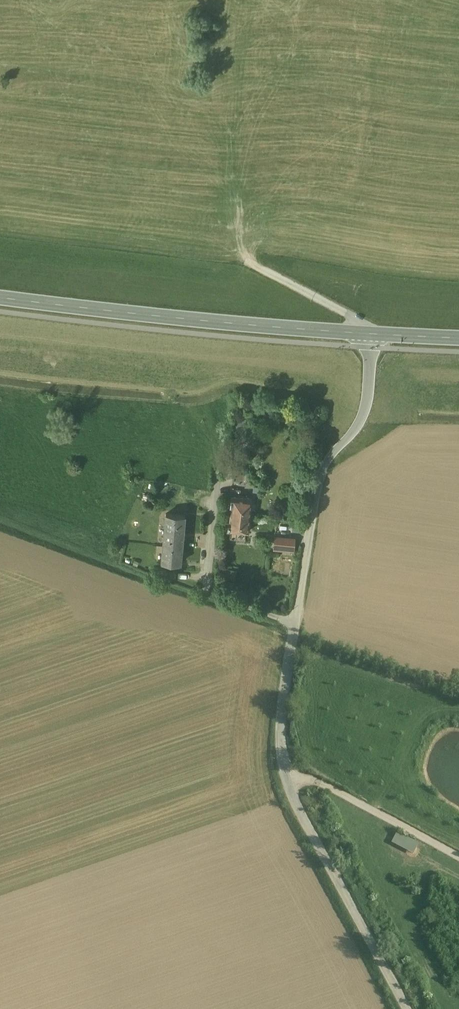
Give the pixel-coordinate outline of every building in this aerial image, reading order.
[(244,481),(232,480),(231,489),(240,490),(243,490),(244,481)] [(240,490),(231,489),(230,506),(231,507),(230,522),(229,521),(228,531),(236,532),(236,535),(247,536),(247,533),(250,533),(253,498),(240,497),(240,490)] [(185,514),(167,512),(165,529),(184,530),(185,514)] [(184,530),(165,529),(164,544),(182,546),(184,530)] [(296,538),(274,534),(272,549),(294,552),(296,538)] [(182,546),(164,544),(162,561),(181,562),(182,546)] [(414,854),(419,843),(396,833),(391,844),(414,854)]
